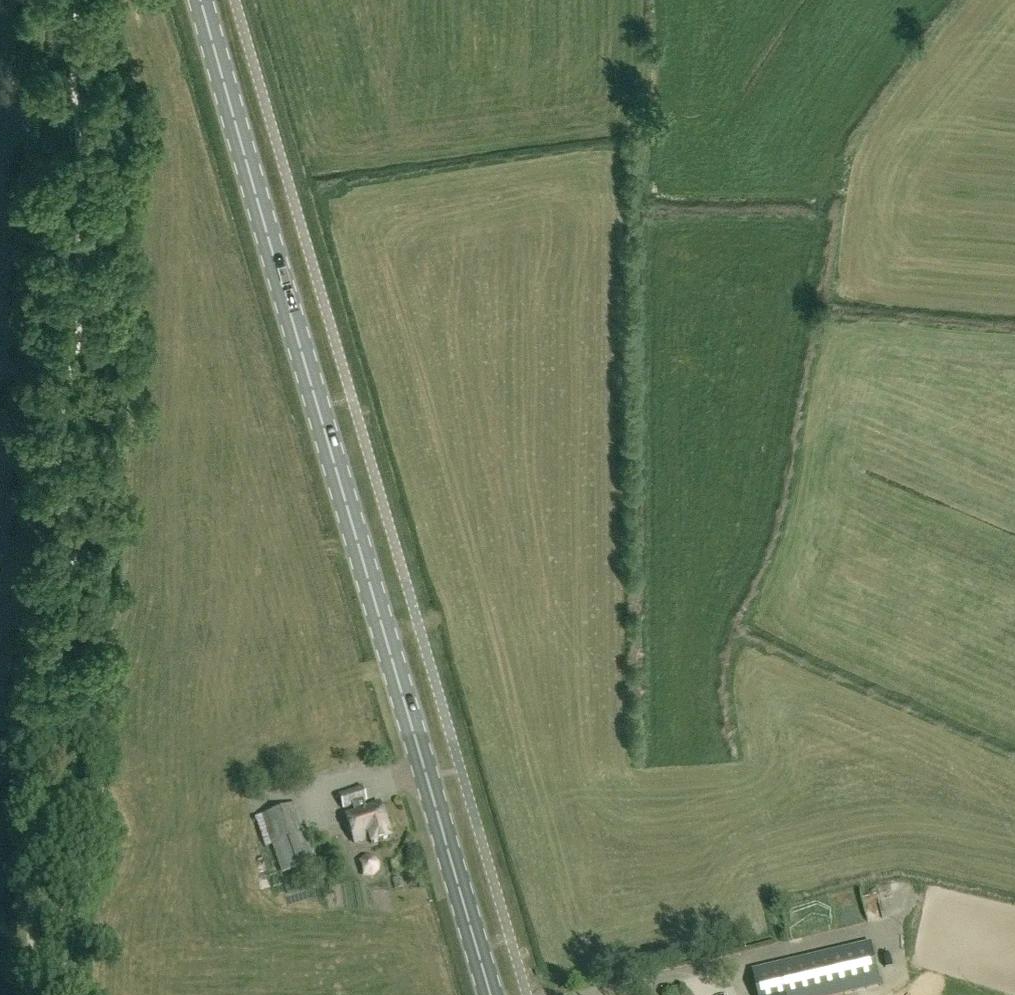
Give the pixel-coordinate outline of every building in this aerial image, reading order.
[(343,809),(367,801),(362,787),(338,795),(343,809)] [(368,839),(370,844),(389,837),(377,803),(343,815),(353,844),(368,839)] [(317,862),(298,805),(263,816),(282,873),(317,862)] [(882,985),(872,942),(754,970),(760,994),(840,994),(882,985)]
